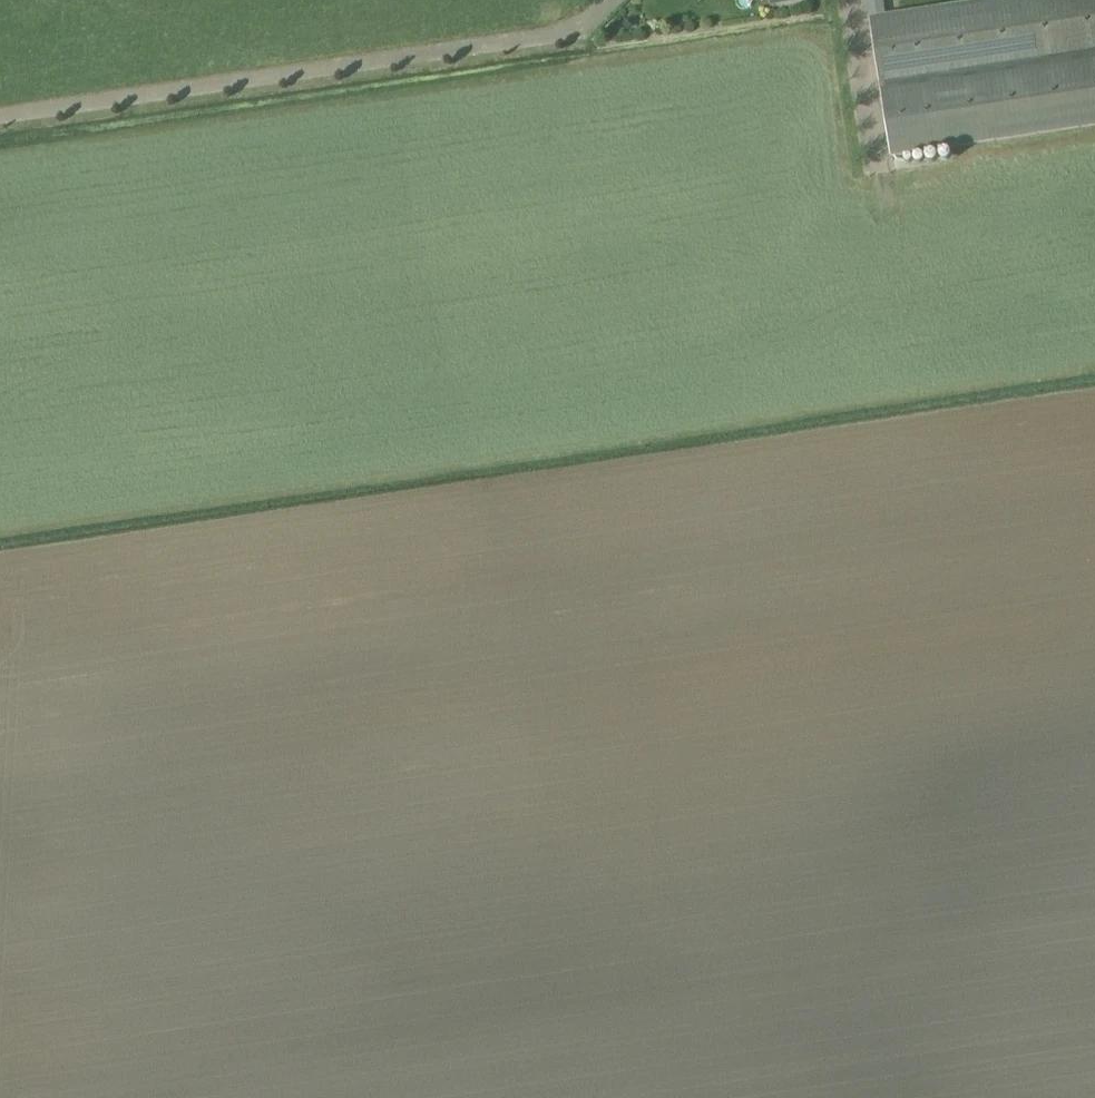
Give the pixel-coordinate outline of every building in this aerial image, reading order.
[(872,20),(893,158),(1094,127),(1094,0),(1001,0),(872,20)]
